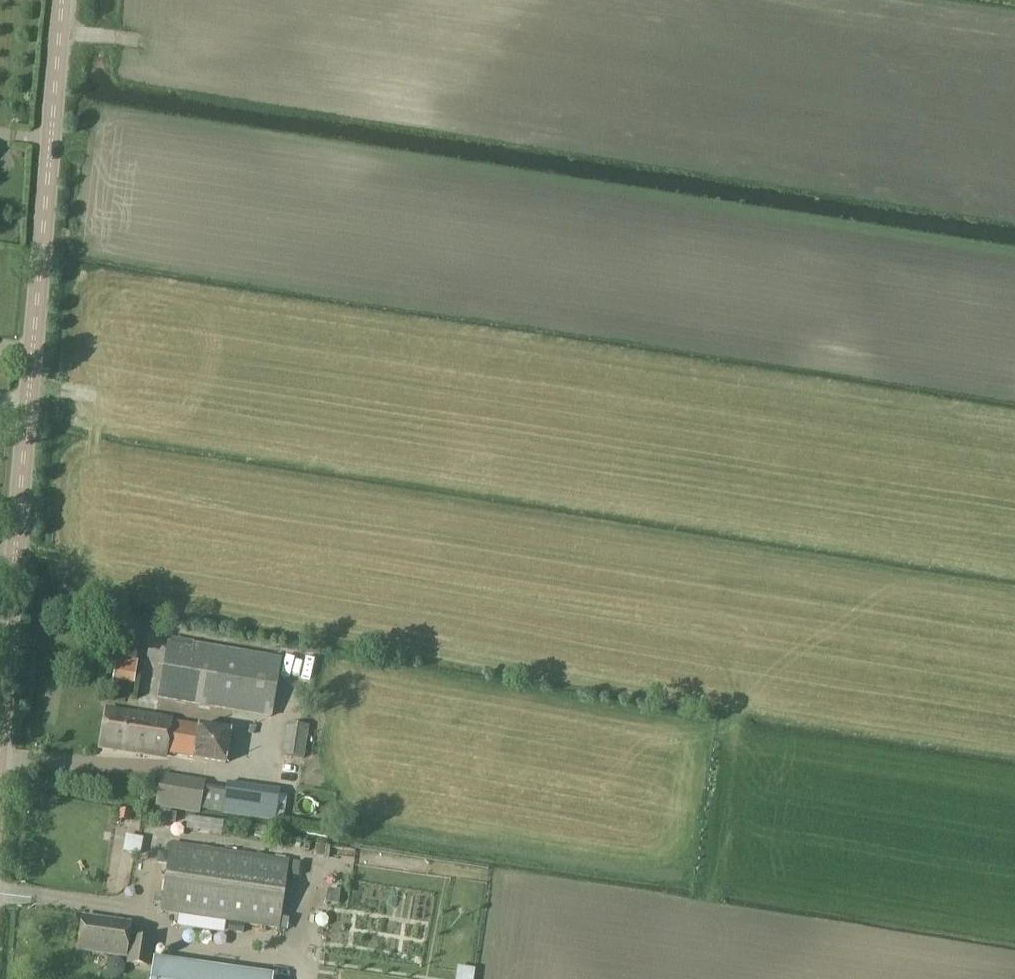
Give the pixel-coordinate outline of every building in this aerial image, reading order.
[(136,653),(141,628),(121,625),(117,649),(136,653)] [(193,648),(167,644),(158,698),(271,717),(280,660),(194,645),(193,648)] [(114,681),(124,691),(142,672),(132,662),(114,681)] [(166,757),(167,754),(231,764),(233,732),(172,722),(172,720),(109,710),(103,748),(166,757)] [(288,724),(284,756),(304,759),(308,727),(288,724)] [(281,791),(228,784),(227,791),(206,787),(207,784),(162,776),(157,806),(202,813),(202,809),(224,813),(277,821),(281,791)] [(172,814),(161,812),(160,822),(170,824),(172,814)] [(210,820),(200,819),(199,827),(209,828),(210,820)] [(143,839),(132,837),(129,853),(140,855),(143,839)] [(173,845),(163,912),(281,929),(291,862),(173,845)] [(80,951),(127,958),(132,925),(85,918),(80,951)] [(241,925),(228,923),(226,931),(240,933),(241,925)] [(130,964),(150,967),(154,943),(134,940),(130,964)] [(274,975),(155,957),(152,978),(273,978),(274,975)]
